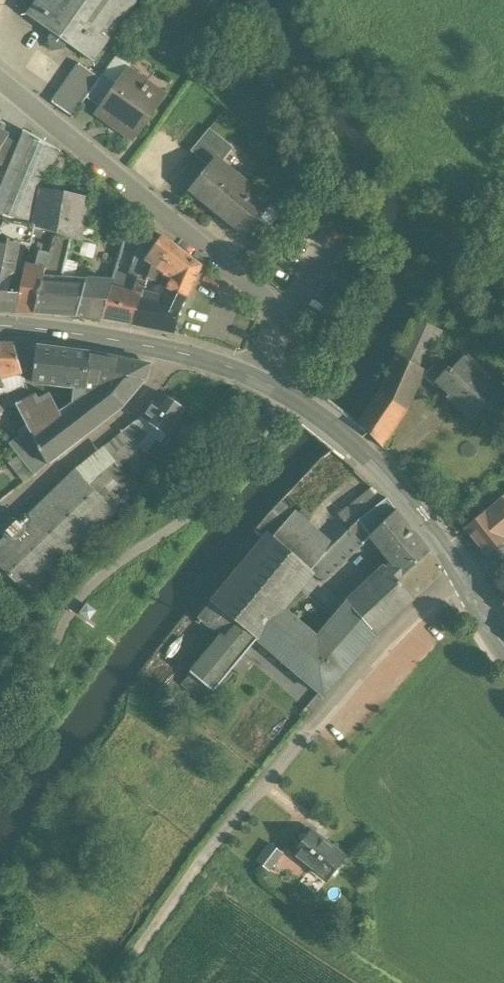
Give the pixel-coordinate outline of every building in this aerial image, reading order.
[(28,16),(95,63),(139,0),(39,0),(28,16)] [(80,65),(53,103),(73,118),(87,99),(101,79),(80,65)] [(149,85),(129,71),(118,86),(102,109),(114,118),(110,123),(126,134),(131,127),(139,133),(161,103),(145,92),(149,85)] [(101,79),(87,99),(102,109),(118,86),(103,76),(101,79)] [(210,129),(191,152),(211,168),(217,160),(218,161),(231,146),(210,129)] [(24,132),(19,145),(19,146),(8,171),(0,190),(0,241),(17,245),(30,248),(32,242),(35,229),(34,229),(40,190),(51,166),(59,152),(24,132)] [(0,151),(0,166),(8,171),(19,146),(7,139),(0,151)] [(218,161),(217,160),(211,168),(192,191),(245,235),(270,204),(218,161)] [(86,198),(40,190),(34,229),(35,229),(54,235),(71,241),(75,222),(82,224),(88,199),(86,198)] [(54,235),(35,229),(32,242),(45,246),(42,254),(49,256),(54,235)] [(153,230),(141,246),(137,255),(129,278),(137,281),(146,284),(148,279),(153,267),(153,266),(146,261),(162,237),(153,230)] [(49,256),(34,314),(72,317),(102,320),(111,289),(112,285),(104,283),(61,281),(71,241),(54,235),(49,256)] [(162,237),(146,261),(153,266),(153,267),(157,269),(173,246),(162,237)] [(0,241),(0,313),(3,313),(7,294),(17,245),(0,241)] [(113,252),(104,283),(113,283),(116,273),(120,257),(113,252)] [(180,252),(164,277),(163,278),(172,284),(164,299),(142,293),(131,326),(173,335),(179,311),(181,312),(201,268),(180,252)] [(42,254),(39,253),(36,268),(26,266),(20,295),(16,313),(34,314),(49,256),(42,254)] [(157,269),(153,267),(148,279),(152,281),(157,269)] [(129,278),(116,273),(113,283),(112,285),(111,289),(124,291),(133,294),(137,281),(129,278)] [(124,291),(111,289),(102,320),(131,326),(142,293),(146,284),(137,281),(133,294),(124,291)] [(20,295),(7,294),(3,313),(16,313),(20,295)] [(440,333),(413,319),(396,354),(424,370),(440,333)] [(0,344),(0,377),(1,379),(21,374),(18,366),(12,345),(12,344),(0,344)] [(24,346),(12,345),(18,366),(22,363),(24,346)] [(89,354),(24,346),(22,363),(18,366),(21,374),(23,380),(32,382),(32,383),(74,389),(85,390),(89,354)] [(149,365),(89,354),(85,390),(74,389),(73,406),(121,409),(143,382),(149,365)] [(424,370),(396,354),(380,392),(359,423),(381,447),(406,411),(424,370)] [(493,388),(462,358),(450,370),(448,368),(435,381),(436,382),(459,404),(457,407),(470,420),(485,405),(481,400),(493,388)] [(439,359),(422,376),(432,386),(436,382),(435,381),(448,368),(439,359)] [(169,400),(164,397),(152,413),(148,410),(142,420),(165,437),(184,411),(179,407),(179,403),(173,398),(169,400)] [(32,403),(30,399),(15,406),(30,433),(43,424),(41,419),(38,413),(32,403)] [(37,401),(32,403),(38,413),(42,411),(37,401)] [(121,409),(73,406),(51,419),(43,424),(30,433),(35,443),(47,465),(121,409)] [(49,414),(41,419),(43,424),(51,419),(49,414)] [(165,437),(142,420),(134,424),(148,435),(139,448),(146,454),(156,440),(160,443),(165,437)] [(148,435),(134,424),(121,434),(139,448),(148,435)] [(139,448),(121,434),(103,448),(113,462),(119,471),(119,470),(139,448)] [(156,440),(146,454),(155,460),(165,446),(160,443),(156,440)] [(47,465),(35,443),(19,455),(35,475),(47,465)] [(119,471),(113,462),(102,472),(127,496),(133,490),(136,486),(119,470),(119,471)] [(74,471),(0,534),(0,575),(3,572),(28,598),(115,514),(112,510),(88,486),(74,471)] [(127,496),(102,472),(97,477),(121,501),(127,496)] [(121,501),(97,477),(88,486),(112,510),(121,501)] [(500,498),(485,512),(503,535),(503,503),(500,498)] [(332,546),(293,513),(269,514),(253,532),(267,544),(247,567),(243,563),(211,601),(208,599),(199,610),(202,612),(198,618),(203,622),(221,636),(190,673),(191,674),(183,682),(205,700),(212,692),(213,692),(232,669),(243,656),(256,640),(323,696),(376,635),(347,603),(317,638),(283,609),(313,575),(322,583),(370,538),(396,510),(386,499),(357,521),(332,546)] [(396,510),(370,538),(391,564),(397,581),(429,552),(396,510)] [(464,529),(486,557),(503,542),(503,535),(485,512),(464,529)] [(385,568),(347,603),(376,635),(414,600),(397,581),(391,564),(386,569),(385,568)] [(203,622),(198,618),(195,622),(200,626),(203,622)] [(243,656),(232,669),(241,677),(253,663),(243,656)] [(346,857),(311,830),(292,855),(327,882),(346,857)] [(271,844),(257,862),(268,870),(282,853),(271,844)]
